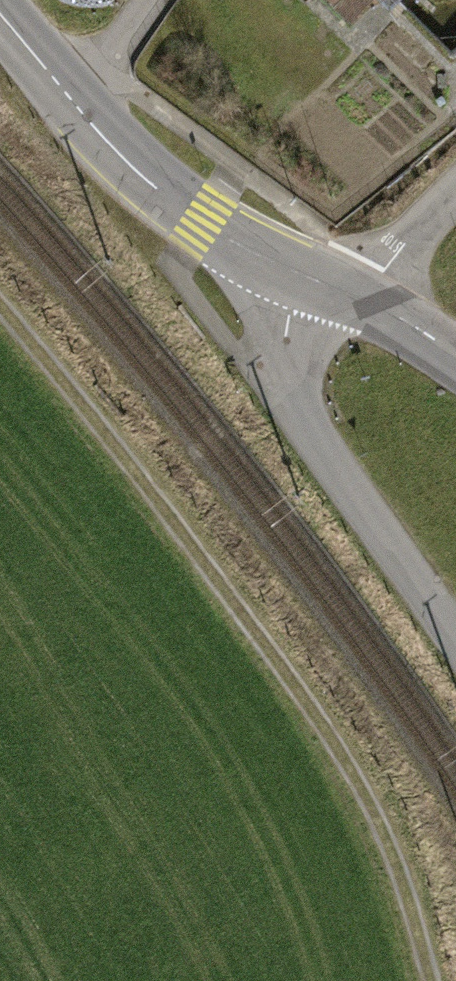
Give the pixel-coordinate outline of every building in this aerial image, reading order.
[(350,18),(368,0),(332,0),(350,18)] [(389,9),(398,0),(380,0),(389,9)]
